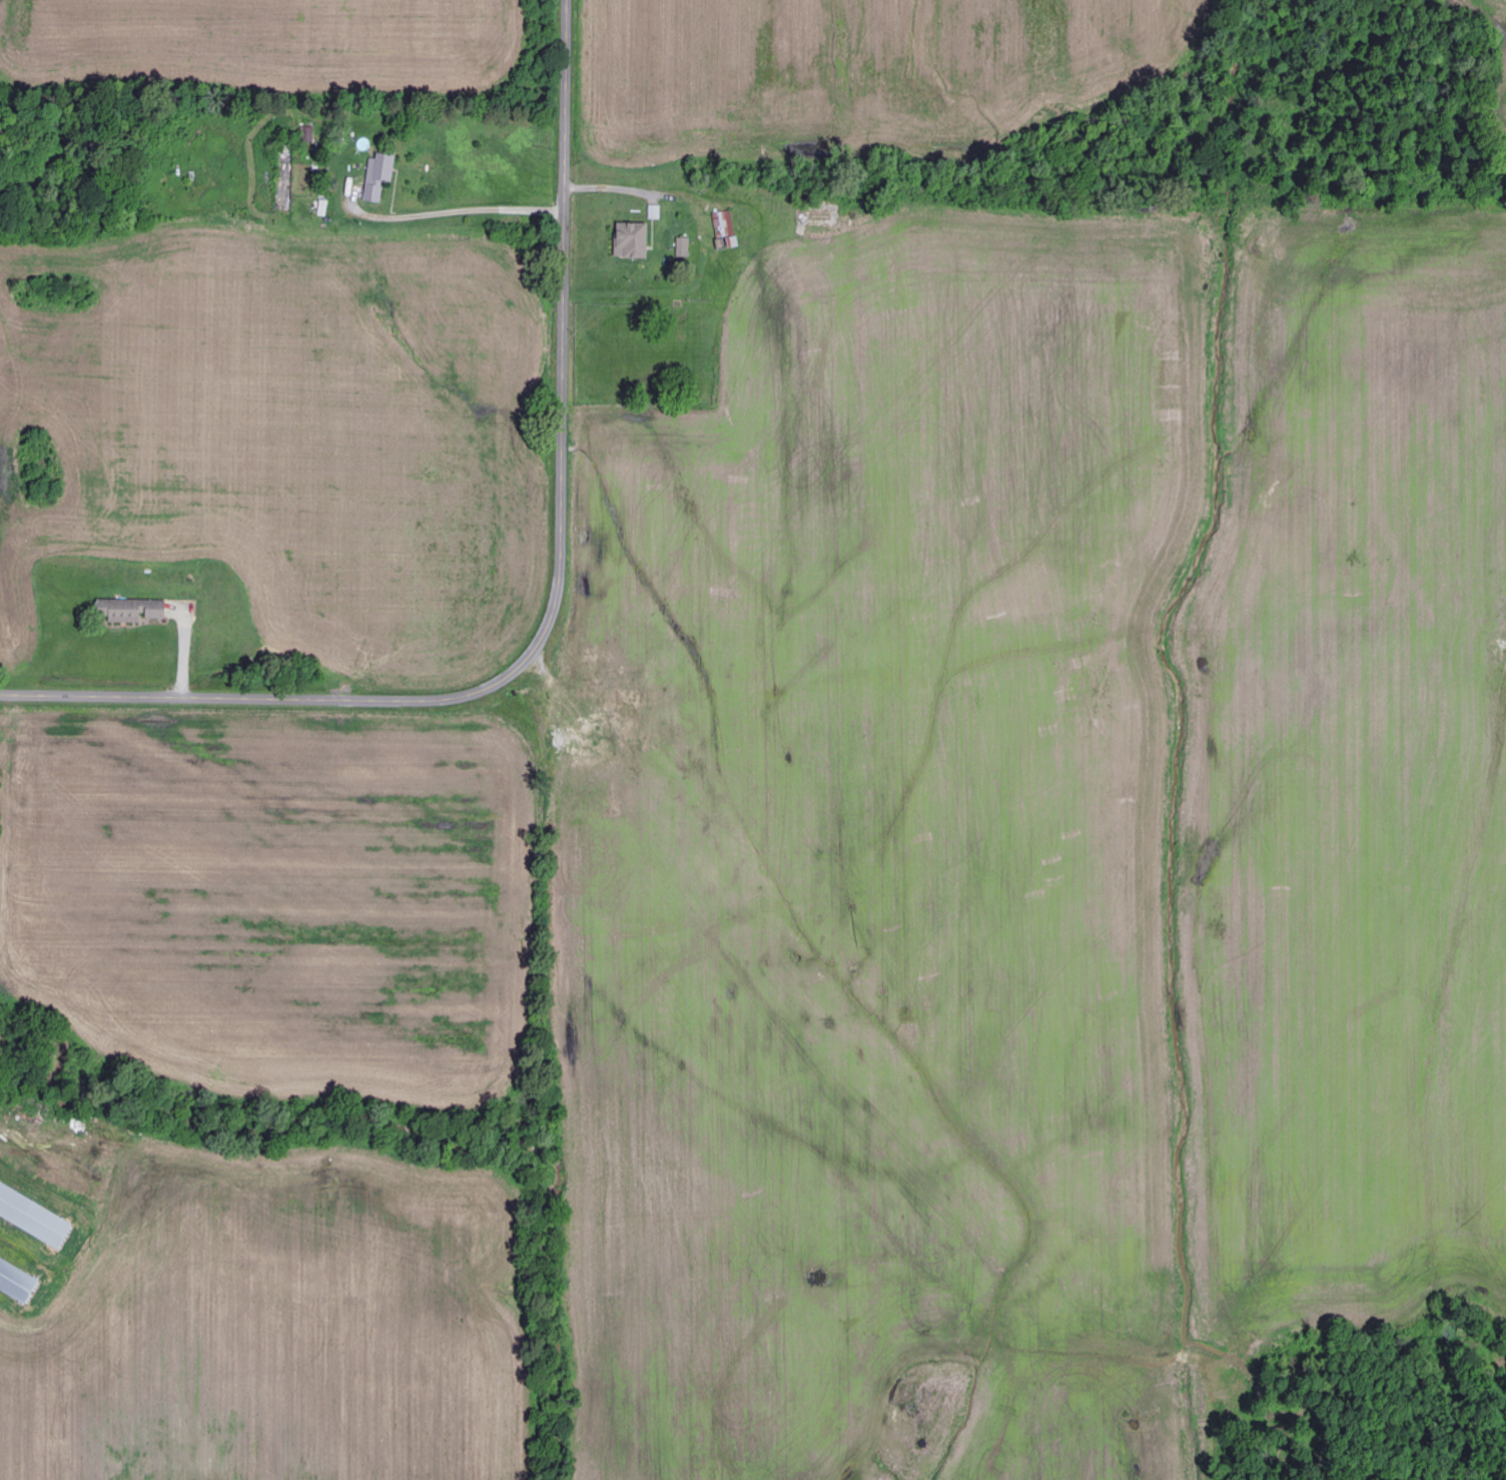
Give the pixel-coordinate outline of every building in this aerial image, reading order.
[(372,159),(365,201),(382,203),(386,181),(394,182),(398,156),(379,153),(378,160),(372,159)] [(651,224),(618,223),(617,258),(650,259),(651,224)] [(691,258),(692,238),(679,238),(678,257),(691,258)] [(144,623),(145,619),(168,620),(168,601),(102,600),(102,622),(144,623)] [(65,1244),(79,1218),(0,1177),(0,1210),(65,1244)] [(0,1255),(0,1283),(32,1299),(43,1278),(0,1255)]
